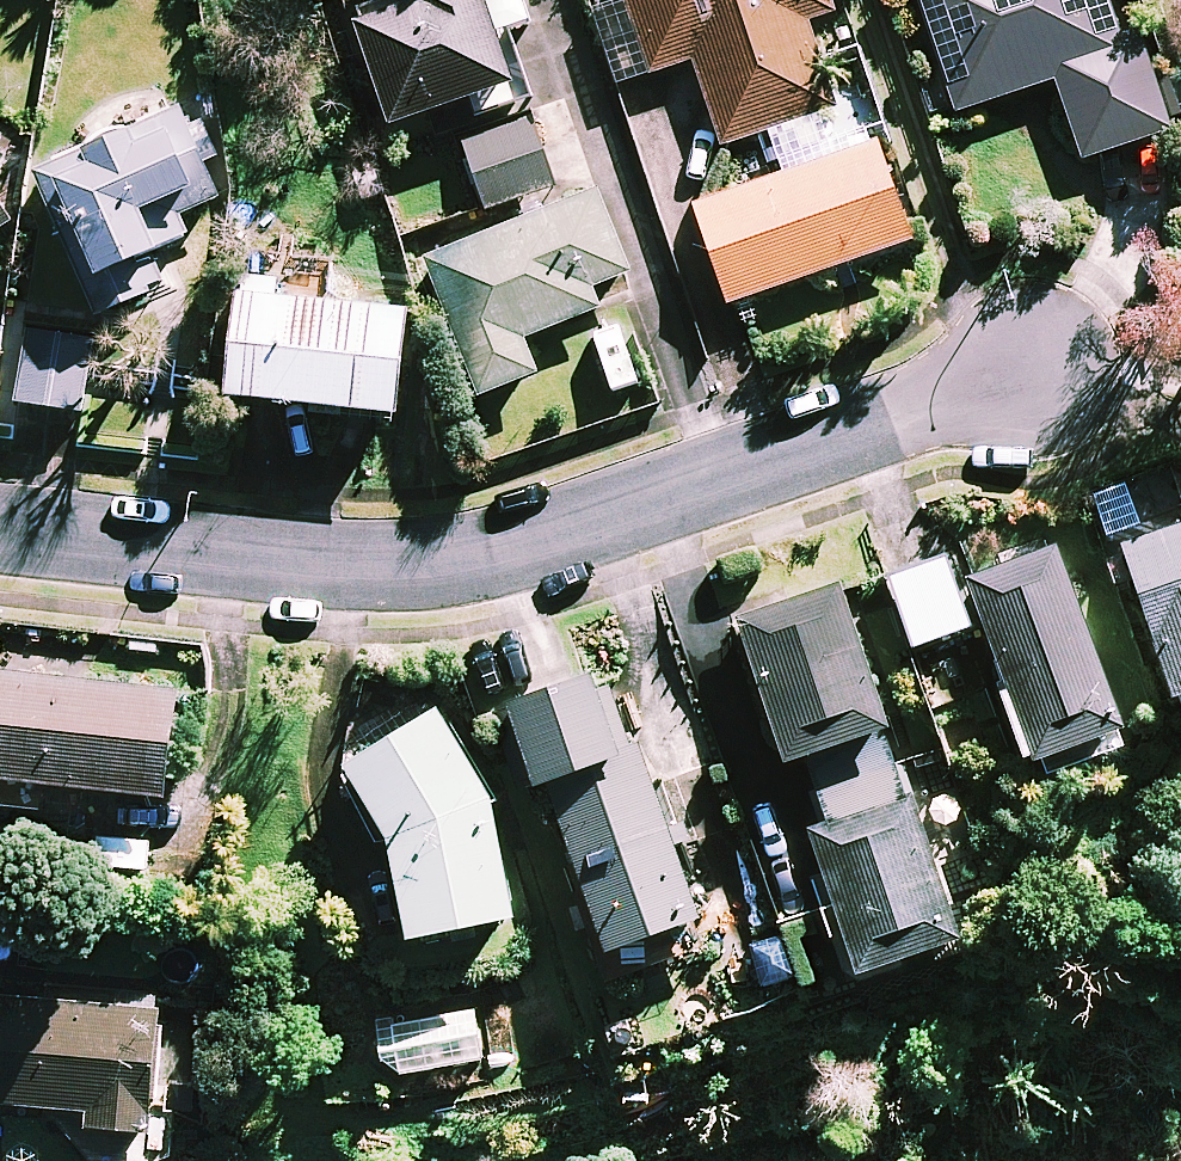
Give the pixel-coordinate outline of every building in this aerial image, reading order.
[(474,114),(479,128),(531,112),(511,45),(533,38),(521,0),(436,0),(417,6),(420,15),(360,34),(392,139),(474,114)] [(830,0),(628,0),(654,80),(696,66),(724,152),(771,137),(786,183),(700,211),(732,310),(913,251),(866,108),(837,117),(808,29),(836,19),(830,0)] [(959,118),(1058,85),(1085,165),(1169,137),(1137,39),(1119,45),(1104,0),(920,0),(959,118)] [(97,295),(164,267),(161,260),(195,246),(184,220),(220,204),(202,161),(218,154),(201,113),(48,177),(97,295)] [(555,195),(534,127),(465,148),(485,216),(555,195)] [(480,437),(492,432),(529,420),(518,389),(539,381),(526,345),(601,317),(593,295),(628,282),(598,200),(431,261),(481,402),(469,406),(480,437)] [(10,230),(0,216),(0,237),(10,230)] [(412,320),(278,307),(280,288),(244,284),(242,303),(239,303),(229,410),(401,427),(412,320)] [(92,341),(30,334),(22,411),(84,418),(92,341)] [(1120,514),(1178,715),(1180,714),(1180,496),(1120,514)] [(967,583),(1038,778),(1045,775),(1050,789),(1133,759),(1057,550),(967,583)] [(973,637),(949,562),(890,581),(914,656),(973,637)] [(965,956),(840,590),(738,625),(791,780),(797,778),(837,897),(832,899),(863,990),(965,956)] [(0,680),(0,816),(41,820),(43,798),(166,810),(176,696),(0,680)] [(633,770),(603,683),(496,719),(526,808),(552,799),(609,967),(703,935),(645,766),(633,770)] [(503,828),(446,719),(350,769),(394,855),(415,956),(515,935),(503,828)] [(0,1004),(0,1111),(91,1120),(90,1139),(152,1144),(164,1019),(0,1004)] [(483,1065),(473,1009),(377,1026),(387,1082),(483,1065)]
